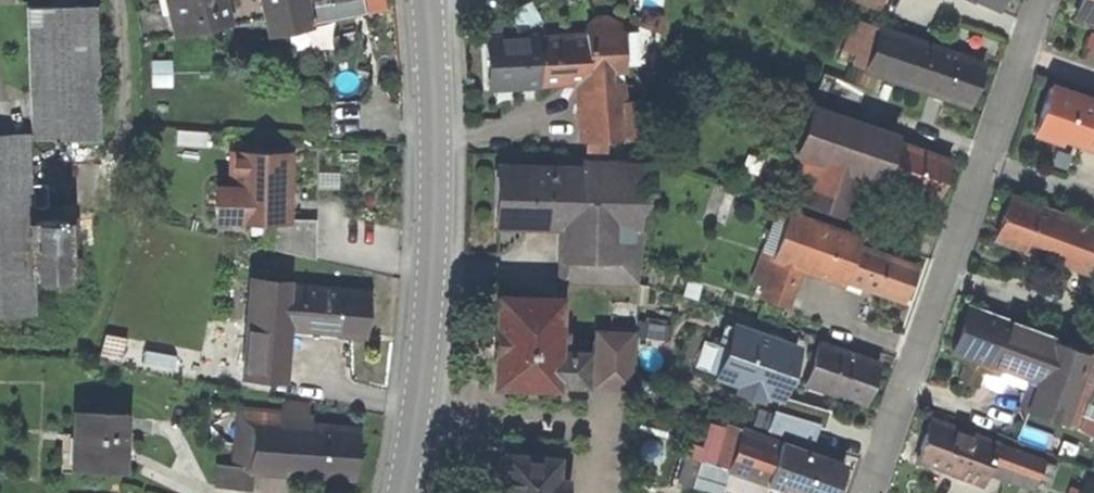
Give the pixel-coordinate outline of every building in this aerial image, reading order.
[(172,36),(231,23),(226,0),(164,0),(172,36)] [(262,35),(311,26),(306,0),(256,0),(262,35)] [(1001,0),(964,0),(995,14),(1001,0)] [(1072,20),(1093,27),(1093,0),(1079,0),(1072,20)] [(28,136),(94,134),(92,5),(26,7),(28,136)] [(967,107),(982,65),(882,28),(867,70),(967,107)] [(535,32),(482,36),(486,93),(539,90),(539,88),(573,86),(576,144),(629,141),(625,82),(624,56),(622,29),(535,35),(535,32)] [(823,76),(812,104),(853,118),(863,91),(823,76)] [(1049,83),(1031,136),(1058,146),(1060,142),(1093,153),(1093,99),(1049,83)] [(812,104),(806,102),(779,181),(813,193),(808,206),(857,222),(871,183),(880,186),(934,205),(950,160),(895,141),(898,134),(853,118),(812,104)] [(0,134),(0,319),(36,317),(27,133),(0,134)] [(292,152),(231,151),(230,184),(212,184),(211,225),(229,225),(253,225),(274,226),(291,226),(291,220),(292,152)] [(645,169),(494,163),(492,228),(559,230),(558,262),(556,262),(555,285),(636,287),(643,233),(645,169)] [(1089,280),(1093,265),(1093,236),(1002,206),(988,246),(1089,280)] [(768,264),(756,301),(787,311),(800,275),(842,289),(843,285),(903,305),(917,265),(857,244),(860,236),(787,211),(768,264)] [(316,221),(291,220),(291,226),(274,226),(273,251),(314,261),(316,221)] [(293,279),(246,275),(238,381),(284,385),(289,335),(366,341),(371,289),(293,283),(293,279)] [(562,295),(492,293),(489,391),(559,393),(559,388),(587,389),(588,352),(560,351),(562,295)] [(1060,340),(965,306),(948,353),(1032,383),(1022,413),(1064,428),(1089,355),(1058,344),(1060,340)] [(801,346),(732,322),(712,380),(781,403),(801,346)] [(633,332),(593,330),(590,390),(629,392),(633,332)] [(693,360),(709,366),(718,341),(702,335),(693,360)] [(865,408),(881,362),(818,340),(802,386),(865,408)] [(128,413),(71,411),(68,474),(125,476),(128,413)] [(817,424),(771,411),(765,432),(811,445),(817,424)] [(928,419),(912,465),(982,490),(987,477),(1029,492),(1034,492),(1044,462),(999,444),(928,419)] [(249,474),(356,482),(360,429),(254,420),(249,474)] [(742,429),(727,474),(764,487),(763,490),(770,492),(835,492),(845,464),(780,442),(742,429)] [(500,450),(496,492),(556,492),(559,455),(500,450)]
